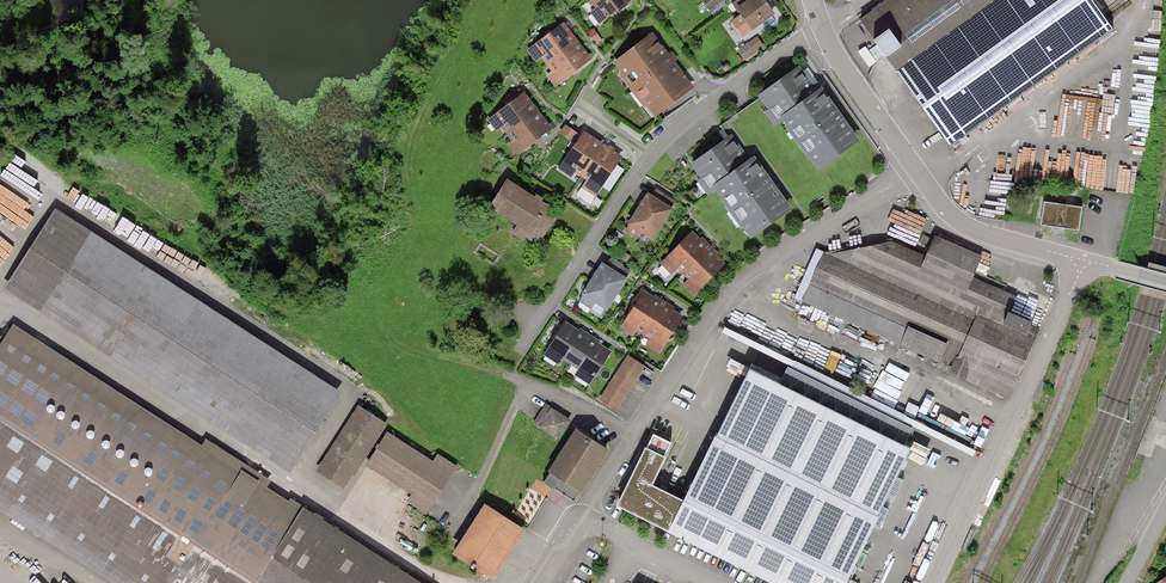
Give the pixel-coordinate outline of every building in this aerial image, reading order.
[(595,8),(589,12),(599,26),(632,1),(631,0),(589,0),(595,8)] [(723,0),(701,0),(700,0),(709,12),(724,1),(723,0)] [(750,0),(738,0),(733,4),(741,15),(732,23),(743,38),(752,31),(753,32),(776,15),(764,0),(750,0)] [(862,19),(954,148),(1114,34),(1089,0),(889,0),(862,19)] [(527,50),(536,62),(541,58),(552,72),(547,76),(555,87),(574,73),(592,60),(565,23),(550,34),(527,50)] [(655,118),(694,88),(671,58),(652,34),(613,64),(621,74),(620,76),(645,109),(646,108),(655,118)] [(757,37),(749,44),(748,43),(737,51),(745,61),(746,60),(747,62),(755,55),(754,54),(764,46),(757,37)] [(822,90),(817,94),(814,90),(799,69),(759,97),(768,110),(764,112),(775,127),(782,122),(809,160),(810,159),(818,170),(859,141),(839,113),(822,90)] [(488,120),(496,132),(502,127),(513,142),(509,145),(516,155),(538,139),(551,130),(525,93),(509,104),(488,120)] [(566,125),(560,134),(574,144),(580,135),(566,125)] [(588,137),(584,134),(559,170),(570,178),(575,172),(589,182),(584,189),(594,196),(620,159),(608,150),(588,137)] [(754,158),(749,162),(746,157),(730,137),(690,166),(695,173),(694,175),(698,180),(696,181),(707,196),(715,190),(722,199),(721,200),(741,228),(743,227),(751,239),(792,209),(771,180),(754,158)] [(551,207),(509,179),(490,208),(532,236),(551,207)] [(643,201),(624,231),(648,246),(674,206),(654,193),(647,204),(643,201)] [(1081,206),(1042,200),(1038,225),(1077,231),(1081,206)] [(341,391),(56,210),(6,291),(292,474),(341,391)] [(723,264),(713,254),(702,243),(693,234),(663,265),(671,273),(678,266),(690,278),(684,284),(694,294),(723,264)] [(819,257),(796,317),(998,403),(1034,330),(1008,319),(1014,301),(1004,298),(972,285),(981,261),(930,242),(925,255),(890,241),(819,257)] [(625,280),(601,265),(580,299),(604,314),(625,280)] [(681,318),(667,309),(655,302),(643,294),(622,328),(634,336),(638,329),(651,337),(647,344),(660,352),(681,318)] [(610,352),(593,342),(581,334),(564,324),(549,348),(594,376),(610,352)] [(10,327),(0,344),(0,491),(145,582),(419,582),(299,507),(300,506),(289,498),(286,503),(263,488),(268,480),(203,438),(198,446),(10,327)] [(360,385),(367,371),(335,356),(328,370),(360,385)] [(644,367),(628,356),(599,399),(615,410),(644,367)] [(779,381),(898,439),(910,416),(790,358),(779,381)] [(752,367),(682,508),(671,531),(776,582),(849,582),(915,447),(898,439),(779,381),(752,367)] [(933,410),(936,404),(906,391),(901,404),(918,411),(919,409),(926,412),(928,408),(933,410)] [(387,424),(359,406),(318,473),(343,490),(387,424)] [(567,425),(544,411),(533,428),(556,443),(567,425)] [(618,506),(634,514),(653,523),(671,531),(682,508),(647,491),(673,440),(655,431),(618,506)] [(607,453),(577,434),(548,480),(578,499),(607,453)] [(433,464),(387,435),(368,465),(413,493),(408,501),(426,512),(455,467),(438,456),(433,464)] [(522,528),(487,508),(455,562),(490,582),(522,528)] [(1164,571),(1146,582),(1165,582),(1165,575),(1164,571)]
